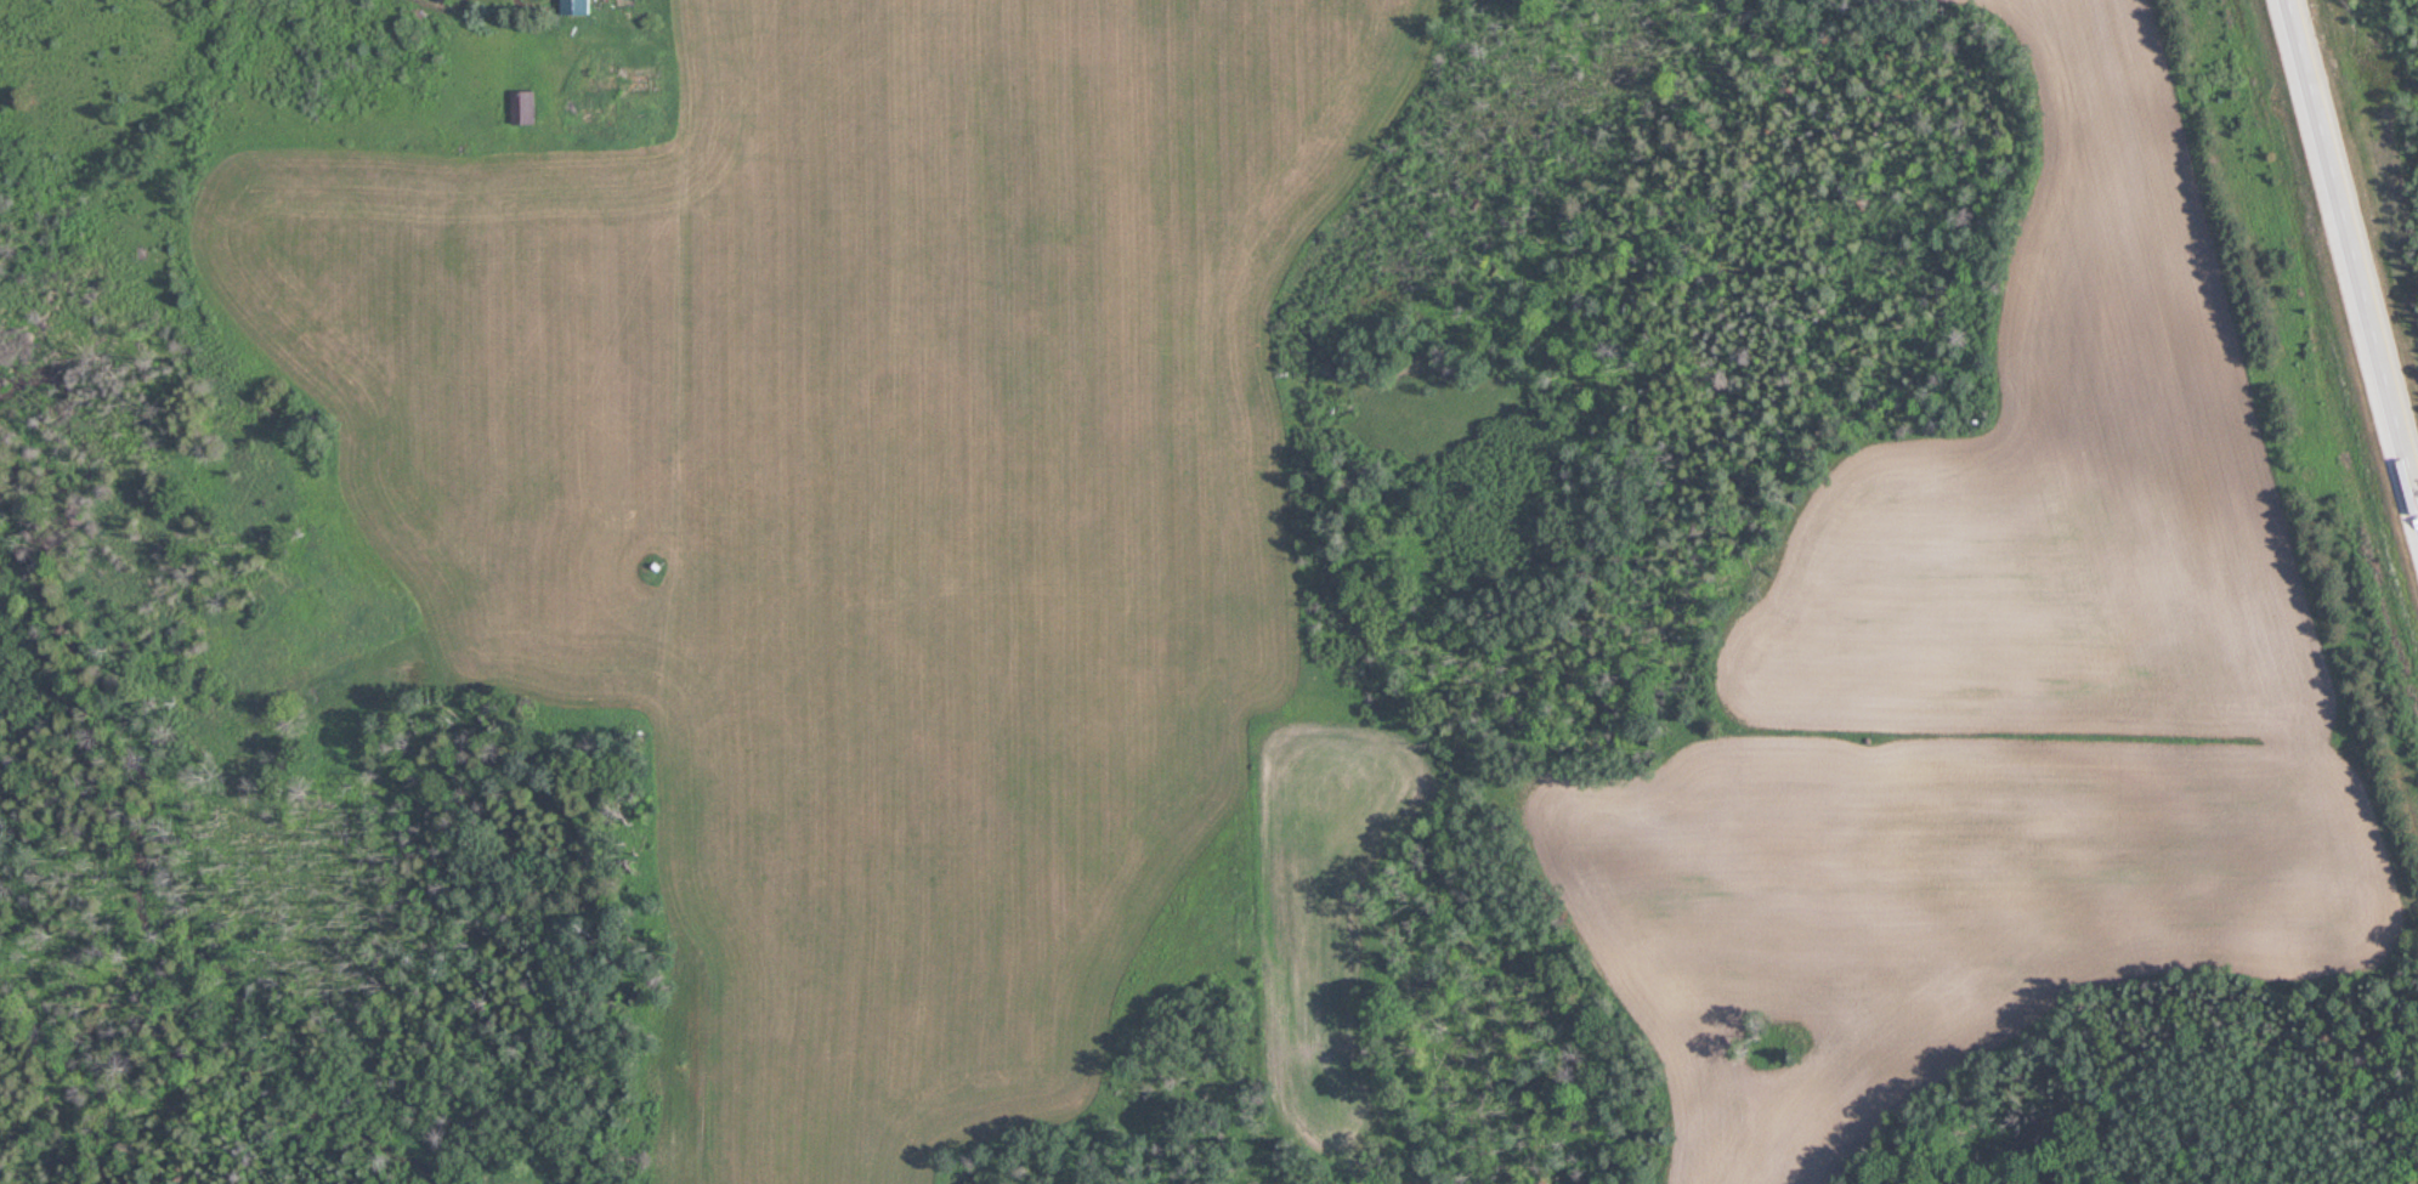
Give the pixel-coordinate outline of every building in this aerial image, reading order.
[(517,124),(541,124),(541,92),(517,92),(517,124)]
